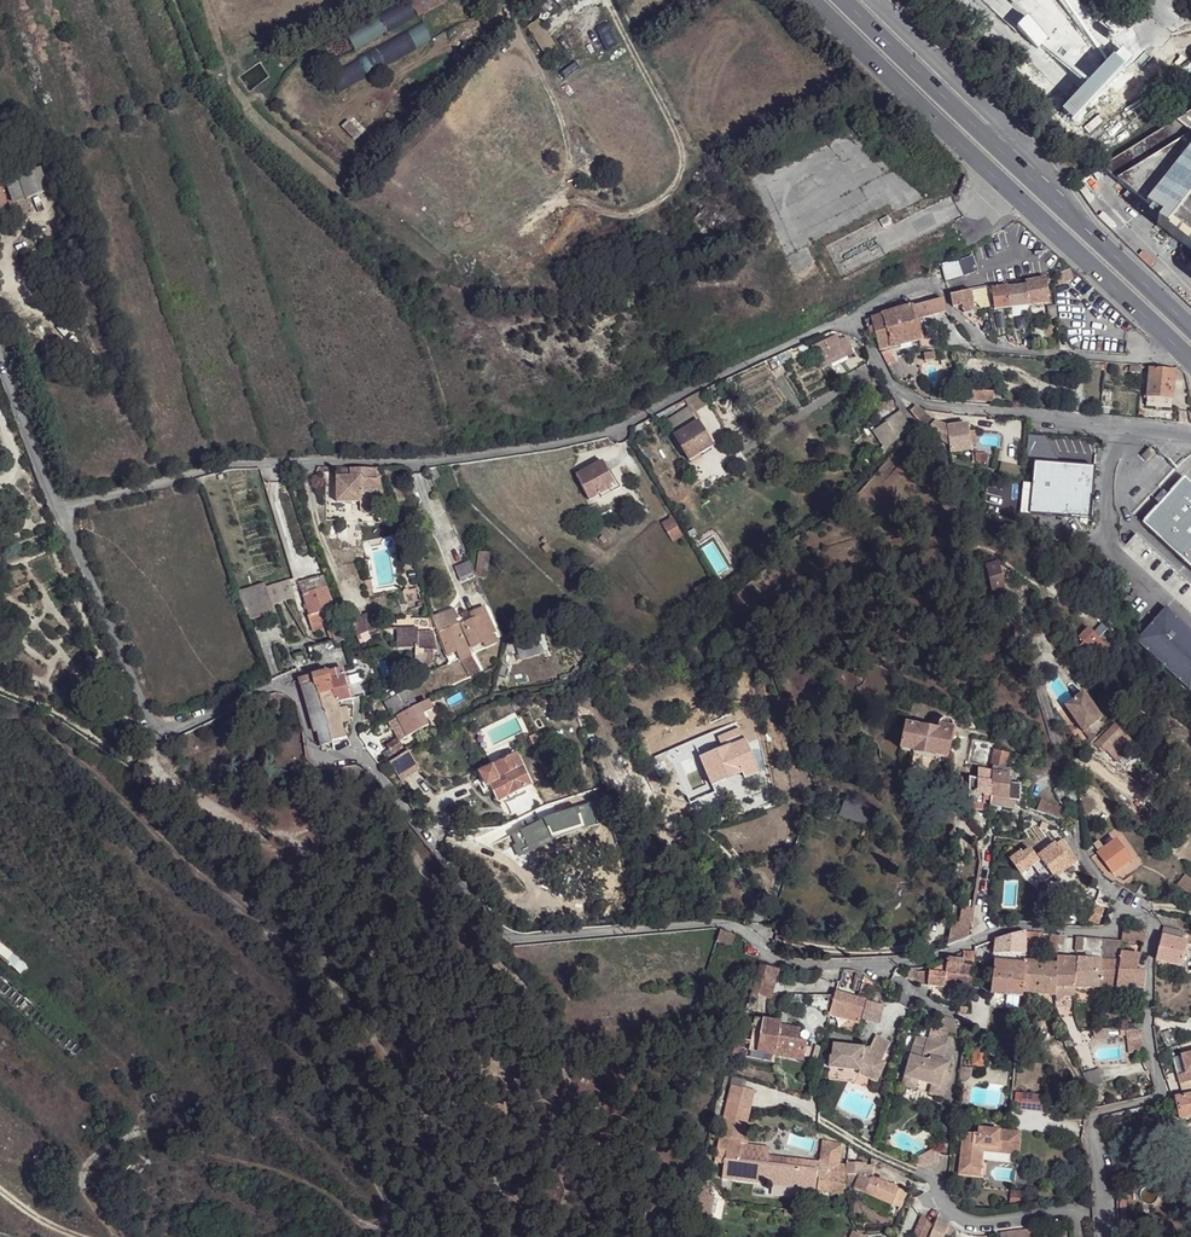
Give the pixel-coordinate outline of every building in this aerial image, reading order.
[(448,2),(447,0),(409,0),(416,16),(448,2)] [(1064,0),(1058,0),(1108,67),(1111,64),(1064,0)] [(406,2),(379,15),(386,29),(413,16),(406,2)] [(349,37),(357,49),(386,30),(379,19),(349,37)] [(1017,31),(1027,41),(1038,30),(1028,20),(1017,31)] [(337,89),(433,42),(424,25),(329,71),(337,89)] [(1041,47),(1044,44),(1048,39),(1038,30),(1027,41),(1038,51),(1041,47)] [(549,33),(537,37),(544,55),(556,50),(549,33)] [(1041,47),(1085,90),(1089,86),(1044,44),(1041,47)] [(1089,86),(1085,90),(1061,115),(1073,125),(1124,71),(1113,61),(1111,64),(1108,67),(1089,86)] [(1184,116),(1102,167),(1162,218),(1153,226),(1153,232),(1161,238),(1167,232),(1178,242),(1181,244),(1179,246),(1187,253),(1189,251),(1190,253),(1190,122),(1184,116)] [(37,170),(18,178),(26,198),(28,201),(47,193),(37,170)] [(26,198),(18,178),(5,184),(13,203),(26,198)] [(23,234),(29,254),(37,252),(31,232),(23,234)] [(1017,264),(1002,266),(1004,280),(1019,279),(1017,264)] [(941,273),(945,283),(958,278),(960,278),(956,268),(941,273)] [(1071,284),(1069,271),(1068,271),(1060,272),(1062,282),(1062,285),(1071,284)] [(1060,272),(1052,275),(1053,284),(1062,282),(1060,272)] [(1026,286),(1028,307),(1045,305),(1049,305),(1047,284),(1046,281),(1026,283),(1026,286)] [(1055,309),(1053,284),(1047,284),(1049,305),(1045,305),(1046,310),(1055,309)] [(994,311),(1028,307),(1026,286),(1009,289),(1007,287),(991,289),(994,311)] [(990,308),(987,290),(971,292),(973,305),(980,310),(990,308)] [(960,308),(973,305),(971,292),(965,293),(951,296),(953,309),(960,308)] [(942,301),(899,312),(908,345),(920,341),(915,322),(945,314),(942,301)] [(962,313),(974,311),(973,305),(960,308),(962,313)] [(1056,320),(1055,309),(1046,310),(1048,321),(1056,320)] [(908,345),(899,312),(864,322),(866,330),(872,328),(879,352),(885,350),(908,345)] [(812,351),(822,370),(853,355),(851,349),(856,347),(850,337),(839,343),(837,338),(812,351)] [(879,352),(882,360),(888,358),(885,350),(879,352)] [(925,364),(935,363),(935,361),(933,354),(924,355),(925,364)] [(778,356),(768,360),(773,369),(782,364),(778,356)] [(882,360),(886,367),(891,365),(888,358),(882,360)] [(1170,410),(1172,373),(1148,371),(1146,409),(1170,410)] [(971,390),(970,398),(988,401),(988,396),(985,395),(986,392),(971,390)] [(1111,395),(1102,393),(1100,408),(1109,408),(1111,395)] [(927,430),(952,445),(950,429),(937,424),(914,407),(909,412),(917,421),(928,428),(927,430)] [(690,459),(713,445),(705,429),(694,411),(670,424),(690,459)] [(895,438),(906,430),(897,417),(886,425),(895,438)] [(952,445),(952,452),(971,449),(968,426),(950,429),(952,445)] [(1154,449),(1148,443),(1139,452),(1145,458),(1154,449)] [(1089,514),(1089,505),(1093,464),(1033,458),(1030,487),(1028,509),(1089,514)] [(610,471),(604,459),(577,473),(589,497),(601,491),(611,486),(616,483),(610,471)] [(427,468),(432,481),(440,477),(434,466),(427,468)] [(376,467),(339,467),(338,500),(377,501),(379,480),(376,480),(376,467)] [(1140,518),(1190,565),(1190,479),(1184,472),(1140,518)] [(613,489),(611,486),(601,491),(602,495),(613,489)] [(674,516),(665,523),(674,538),(684,533),(674,516)] [(475,576),(479,585),(486,577),(488,551),(479,550),(475,576)] [(460,579),(473,573),(468,562),(454,568),(460,579)] [(994,591),(996,598),(1005,596),(1003,589),(1005,588),(1004,584),(1001,575),(998,564),(985,567),(992,592),(994,591)] [(1008,572),(1001,575),(1004,584),(1011,582),(1008,572)] [(262,583),(236,592),(237,594),(246,621),(273,612),(268,598),(280,594),(291,591),(287,579),(276,583),(264,586),(262,583)] [(326,590),(325,585),(301,593),(307,613),(306,614),(309,625),(326,620),(332,638),(334,645),(343,642),(337,622),(326,590)] [(1134,635),(1187,686),(1190,681),(1190,630),(1163,604),(1134,635)] [(498,643),(482,608),(469,614),(472,620),(460,625),(470,647),(481,641),(485,649),(498,643)] [(363,636),(356,620),(347,623),(355,640),(363,636)] [(458,660),(469,656),(457,626),(440,632),(451,663),(458,660)] [(1084,651),(1089,646),(1099,636),(1091,628),(1080,638),(1085,643),(1081,648),(1084,651)] [(518,662),(544,654),(541,646),(538,647),(534,636),(515,641),(518,656),(517,657),(518,662)] [(1099,636),(1089,646),(1099,656),(1109,646),(1099,636)] [(417,652),(439,655),(433,638),(417,637),(418,642),(415,645),(415,648),(417,649),(417,652)] [(317,642),(306,645),(309,657),(336,649),(334,645),(332,638),(317,642)] [(399,650),(417,652),(417,649),(415,648),(415,645),(400,643),(399,650)] [(853,649),(846,650),(845,651),(844,654),(846,657),(849,659),(851,659),(854,657),(855,654),(854,650),(853,649)] [(477,672),(469,656),(458,660),(468,678),(477,672)] [(572,681),(583,671),(577,666),(569,675),(557,677),(558,684),(572,681)] [(298,679),(300,687),(315,682),(318,694),(332,689),(330,678),(344,674),(341,667),(298,679)] [(332,689),(318,694),(323,712),(338,708),(336,700),(350,695),(344,674),(330,678),(332,689)] [(317,731),(321,746),(332,744),(331,742),(327,725),(323,712),(318,694),(315,682),(300,687),(313,732),(317,731)] [(404,713),(416,706),(407,691),(396,696),(404,713)] [(1080,732),(1097,718),(1077,694),(1060,708),(1080,732)] [(398,715),(404,713),(396,696),(384,702),(388,710),(391,708),(392,711),(395,709),(398,715)] [(432,711),(427,701),(417,706),(422,716),(432,711)] [(422,716),(417,706),(416,706),(404,713),(398,715),(395,717),(400,726),(406,737),(427,726),(422,716)] [(338,708),(323,712),(327,725),(341,722),(338,708)] [(400,726),(395,717),(386,721),(391,731),(393,729),(400,726)] [(341,722),(327,725),(331,742),(346,738),(342,729),(341,722)] [(406,737),(400,726),(393,729),(399,741),(406,737)] [(904,726),(900,750),(913,752),(912,753),(933,757),(933,755),(947,757),(951,734),(904,726)] [(1110,729),(1096,741),(1103,749),(1109,756),(1122,743),(1110,729)] [(393,756),(403,750),(398,740),(387,746),(393,756)] [(1096,741),(1092,744),(1100,753),(1103,749),(1096,741)] [(731,747),(701,760),(708,776),(711,785),(741,771),(731,747)] [(497,754),(499,760),(516,754),(514,748),(497,754)] [(993,749),(990,766),(1006,769),(1008,752),(995,749),(993,749)] [(408,751),(389,763),(400,781),(419,770),(408,751)] [(491,786),(497,801),(529,785),(516,755),(494,766),(481,772),(487,788),(491,786)] [(547,778),(556,773),(548,759),(540,763),(547,778)] [(708,776),(701,760),(695,763),(701,778),(704,777),(708,776)] [(493,764),(480,770),(481,772),(494,766),(493,764)] [(983,796),(990,797),(990,772),(976,770),(976,778),(968,778),(968,783),(967,804),(967,810),(982,811),(983,796)] [(990,772),(990,797),(1017,799),(1019,799),(1019,785),(1009,783),(1010,776),(990,772)] [(487,788),(494,802),(497,801),(491,786),(487,788)] [(866,820),(872,805),(850,796),(844,811),(866,820)] [(990,797),(989,805),(1014,807),(1014,803),(1017,803),(1017,799),(990,797)] [(1037,813),(1065,824),(1069,821),(1068,811),(1041,801),(1037,813)] [(1129,861),(1114,840),(1103,849),(1097,841),(1092,844),(1098,852),(1096,853),(1112,875),(1129,861)] [(1063,841),(1057,846),(1070,866),(1071,867),(1078,862),(1063,841)] [(1070,866),(1057,846),(1056,846),(1041,857),(1042,859),(1054,876),(1056,877),(1070,866)] [(1159,869),(1164,862),(1158,857),(1153,864),(1159,869)] [(1046,882),(1054,876),(1042,859),(1033,865),(1046,882)] [(1170,867),(1164,862),(1159,869),(1157,871),(1164,876),(1170,867)] [(1170,867),(1164,876),(1190,896),(1190,882),(1170,867)] [(1140,886),(1134,896),(1142,901),(1148,891),(1140,886)] [(1100,924),(1105,909),(1095,906),(1091,922),(1100,924)] [(947,947),(969,938),(972,912),(966,911),(966,907),(960,907),(957,924),(950,924),(947,947)] [(1122,928),(1120,940),(1143,944),(1147,931),(1139,930),(1122,928)] [(1160,936),(1155,959),(1180,966),(1185,944),(1179,942),(1181,934),(1162,928),(1160,936)] [(734,935),(718,930),(715,942),(731,946),(734,935)] [(1010,955),(1025,955),(1026,932),(1023,931),(995,941),(993,962),(1009,963),(1010,955)] [(1041,933),(1026,932),(1025,955),(1040,955),(1041,933)] [(1047,955),(1057,956),(1057,954),(1058,935),(1048,934),(1047,955)] [(1101,953),(1103,941),(1085,937),(1083,952),(1101,953)] [(1143,944),(1120,940),(1120,942),(1119,950),(1140,953),(1143,944)] [(19,972),(27,963),(0,941),(0,957),(19,972)] [(1120,942),(1103,941),(1101,953),(1118,955),(1119,950),(1120,942)] [(1142,989),(1143,972),(1135,970),(1140,953),(1119,950),(1118,955),(1117,962),(1099,961),(1097,989),(1142,989)] [(990,993),(1023,996),(1023,992),(1025,962),(1025,955),(1010,955),(1009,963),(993,962),(990,993)] [(970,988),(972,966),(961,964),(962,958),(952,957),(951,964),(946,964),(945,962),(926,972),(917,972),(916,984),(944,988),(944,985),(970,988)] [(972,966),(973,958),(962,957),(962,958),(961,964),(972,966)] [(1057,968),(1056,988),(1075,988),(1078,960),(1063,958),(1062,968),(1057,968)] [(1075,988),(1097,989),(1099,961),(1078,960),(1075,988)] [(1023,992),(1055,995),(1055,994),(1056,988),(1057,968),(1056,965),(1025,962),(1023,992)] [(773,992),(780,971),(765,967),(758,987),(773,992)] [(916,984),(917,972),(908,971),(906,984),(916,984)] [(72,1059),(84,1045),(0,974),(0,998),(72,1059)] [(833,1002),(829,1017),(859,1026),(871,981),(864,976),(857,999),(836,993),(833,1002)] [(1055,994),(1055,995),(1073,996),(1075,988),(1056,988),(1055,994)] [(833,1002),(812,998),(806,1018),(827,1022),(829,1017),(833,1002)] [(939,1017),(936,1030),(953,1035),(957,1022),(939,1017)] [(798,1043),(799,1033),(781,1030),(781,1027),(757,1022),(751,1047),(775,1052),(774,1057),(803,1063),(807,1045),(798,1043)] [(936,1030),(930,1028),(926,1040),(945,1046),(948,1033),(936,1030)] [(808,1035),(799,1033),(798,1043),(807,1045),(808,1035)] [(868,1049),(830,1046),(829,1058),(827,1058),(826,1069),(859,1071),(875,1081),(883,1064),(880,1062),(888,1044),(874,1038),(868,1049)] [(923,1050),(911,1047),(900,1087),(915,1092),(917,1083),(930,1087),(928,1094),(942,1098),(948,1076),(946,1076),(950,1064),(940,1061),(945,1046),(926,1040),(923,1050)] [(1128,1042),(1129,1053),(1143,1051),(1141,1040),(1128,1042)] [(1181,1058),(1185,1075),(1176,1077),(1179,1086),(1190,1083),(1190,1055),(1181,1058)] [(972,1068),(962,1067),(960,1083),(964,1084),(970,1077),(971,1077),(972,1068)] [(1082,1075),(1086,1091),(1101,1086),(1097,1071),(1082,1075)] [(740,1137),(745,1139),(756,1093),(732,1088),(728,1102),(747,1107),(740,1137)] [(1021,1091),(1019,1106),(1041,1109),(1043,1093),(1021,1091)] [(1091,1105),(1091,1106),(1100,1103),(1096,1091),(1087,1093),(1091,1105)] [(1179,1121),(1190,1118),(1190,1096),(1174,1099),(1179,1121)] [(814,1192),(816,1171),(767,1165),(768,1158),(769,1149),(743,1144),(745,1139),(740,1137),(747,1107),(728,1102),(715,1161),(724,1163),(722,1180),(814,1192)] [(1005,1147),(1007,1129),(980,1126),(979,1133),(963,1131),(959,1166),(980,1169),(982,1151),(983,1144),(1005,1147)] [(1017,1129),(1007,1129),(1005,1147),(1004,1153),(1019,1155),(1021,1135),(1016,1134),(1017,1129)] [(818,1188),(846,1190),(847,1178),(848,1174),(846,1174),(847,1166),(838,1165),(837,1173),(821,1171),(823,1155),(832,1156),(833,1152),(839,1153),(840,1145),(820,1142),(820,1144),(817,1164),(816,1171),(814,1192),(818,1192),(818,1188)] [(1004,1153),(1005,1147),(983,1144),(982,1151),(1004,1153)] [(838,1165),(839,1153),(833,1152),(832,1156),(823,1155),(821,1171),(837,1173),(838,1165)] [(816,1171),(817,1164),(768,1158),(767,1165),(816,1171)] [(704,1162),(693,1213),(688,1236),(701,1236),(707,1213),(710,1214),(714,1194),(709,1193),(711,1183),(714,1164),(704,1162)] [(848,1174),(847,1178),(858,1181),(855,1189),(892,1206),(899,1188),(872,1177),(870,1165),(864,1166),(864,1163),(847,1163),(847,1166),(846,1174),(848,1174)] [(979,1176),(980,1169),(959,1166),(958,1174),(979,1176)] [(899,1209),(907,1191),(899,1188),(892,1206),(899,1209)] [(933,1219),(924,1210),(916,1228),(926,1233),(933,1219)] [(934,1220),(928,1235),(934,1236),(942,1236),(949,1218),(937,1214),(934,1220)] [(848,1236),(863,1236),(865,1231),(853,1226),(848,1236)] [(1014,1229),(1014,1236),(1032,1236),(1033,1227),(1014,1229)]
